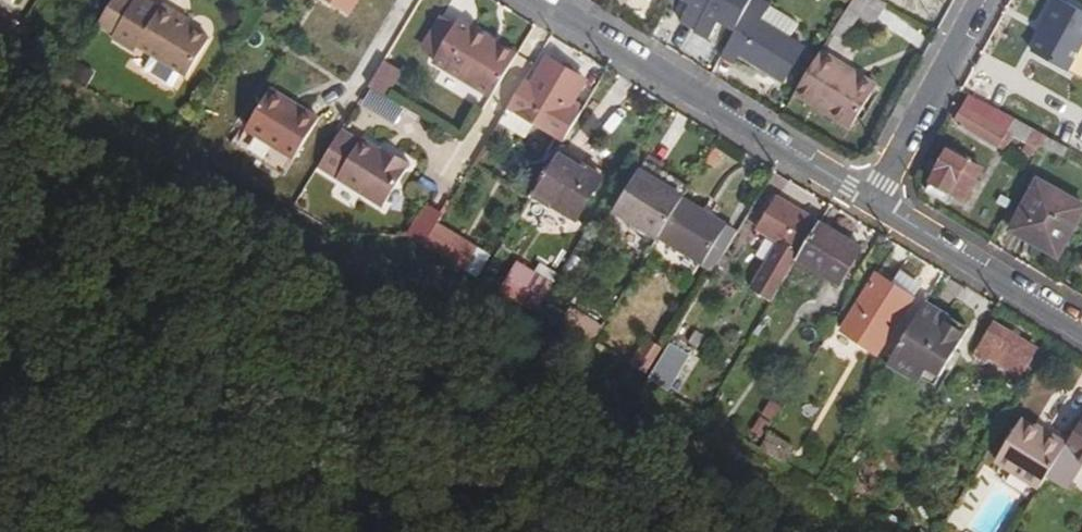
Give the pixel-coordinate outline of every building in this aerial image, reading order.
[(114,37),(133,5),(125,0),(113,0),(97,27),(114,37)] [(351,12),(359,0),(331,0),(351,12)] [(712,0),(681,0),(690,5),(680,23),(695,31),(712,0)] [(735,32),(749,5),(752,0),(712,0),(695,31),(694,33),(709,41),(719,23),(735,32)] [(756,0),(752,0),(749,5),(767,15),(771,9),(756,0)] [(837,29),(845,34),(856,14),(875,26),(887,5),(879,0),(854,0),(837,29)] [(1031,51),(1067,71),(1081,43),(1081,11),(1062,0),(1053,0),(1040,24),(1044,27),(1040,34),(1031,51)] [(206,46),(182,32),(173,26),(176,20),(159,11),(156,16),(134,3),(133,5),(114,37),(112,38),(135,52),(138,48),(186,77),(206,46)] [(735,32),(723,55),(737,63),(743,53),(784,80),(802,49),(762,22),(767,15),(749,5),(735,32)] [(9,46),(20,29),(0,19),(0,40),(9,46)] [(173,26),(182,32),(186,27),(176,20),(173,26)] [(435,57),(454,27),(442,20),(424,50),(435,57)] [(493,98),(518,58),(457,21),(454,27),(435,57),(432,62),(493,98)] [(1044,27),(1040,24),(1036,31),(1040,34),(1044,27)] [(822,52),(796,94),(852,128),(875,91),(841,70),(843,66),(822,52)] [(549,59),(532,86),(524,81),(498,124),(525,141),(536,124),(565,141),(580,117),(568,109),(585,81),(549,59)] [(384,61),(367,87),(384,96),(399,71),(384,61)] [(316,120),(269,91),(245,129),(292,159),(316,120)] [(1021,123),(971,95),(963,110),(956,107),(951,116),(956,120),(955,122),(1004,150),(1021,123)] [(340,131),(319,168),(384,207),(410,164),(391,152),(388,156),(360,138),(359,142),(340,131)] [(1047,137),(1043,145),(1061,156),(1065,147),(1047,137)] [(560,151),(534,193),(577,220),(602,177),(560,151)] [(951,195),(963,202),(983,169),(953,152),(928,194),(945,204),(951,195)] [(615,211),(659,239),(683,200),(690,188),(646,160),(615,211)] [(1073,258),(1081,242),(1081,207),(1038,182),(1012,232),(1028,240),(1031,235),(1073,258)] [(751,292),(772,305),(799,261),(802,256),(821,225),(778,199),(771,209),(768,207),(759,221),(763,223),(758,230),(780,243),(751,292)] [(705,261),(717,268),(735,239),(723,232),(727,227),(683,200),(659,239),(703,266),(705,261)] [(802,256),(799,261),(841,286),(862,250),(821,225),(802,256)] [(452,235),(440,254),(460,266),(472,247),(452,235)] [(520,264),(503,293),(537,314),(543,304),(553,286),(520,264)] [(842,333),(880,356),(922,288),(898,273),(891,286),(876,277),(842,333)] [(543,304),(537,314),(593,348),(602,333),(572,314),(568,320),(543,304)] [(924,304),(891,359),(933,386),(967,330),(924,304)] [(1036,351),(994,325),(977,352),(1019,378),(1036,351)] [(673,339),(647,380),(672,396),(699,354),(673,339)] [(997,461),(1041,488),(1064,451),(1066,446),(1045,432),(1043,435),(1021,421),(997,461)] [(1081,462),(1081,421),(1066,446),(1064,451),(1081,462)] [(770,434),(761,450),(785,464),(794,449),(770,434)]
